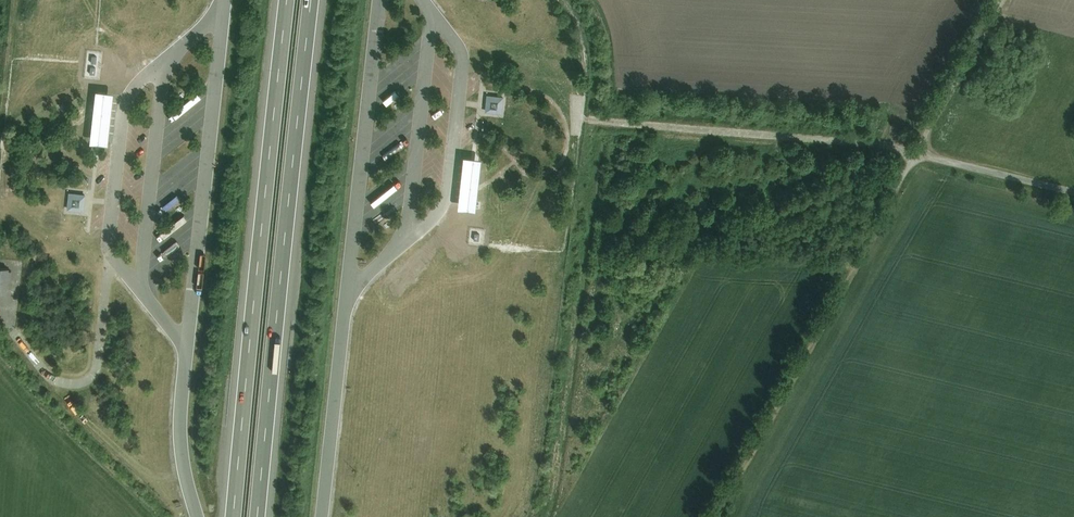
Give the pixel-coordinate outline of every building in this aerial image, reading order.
[(491,94),(489,112),(506,114),(508,96),(491,94)] [(113,151),(116,107),(98,106),(95,150),(113,151)] [(399,112),(377,132),(381,136),(403,117),(399,112)] [(68,192),(67,208),(83,209),(85,193),(68,192)] [(8,291),(10,267),(0,266),(0,290),(8,291)]
